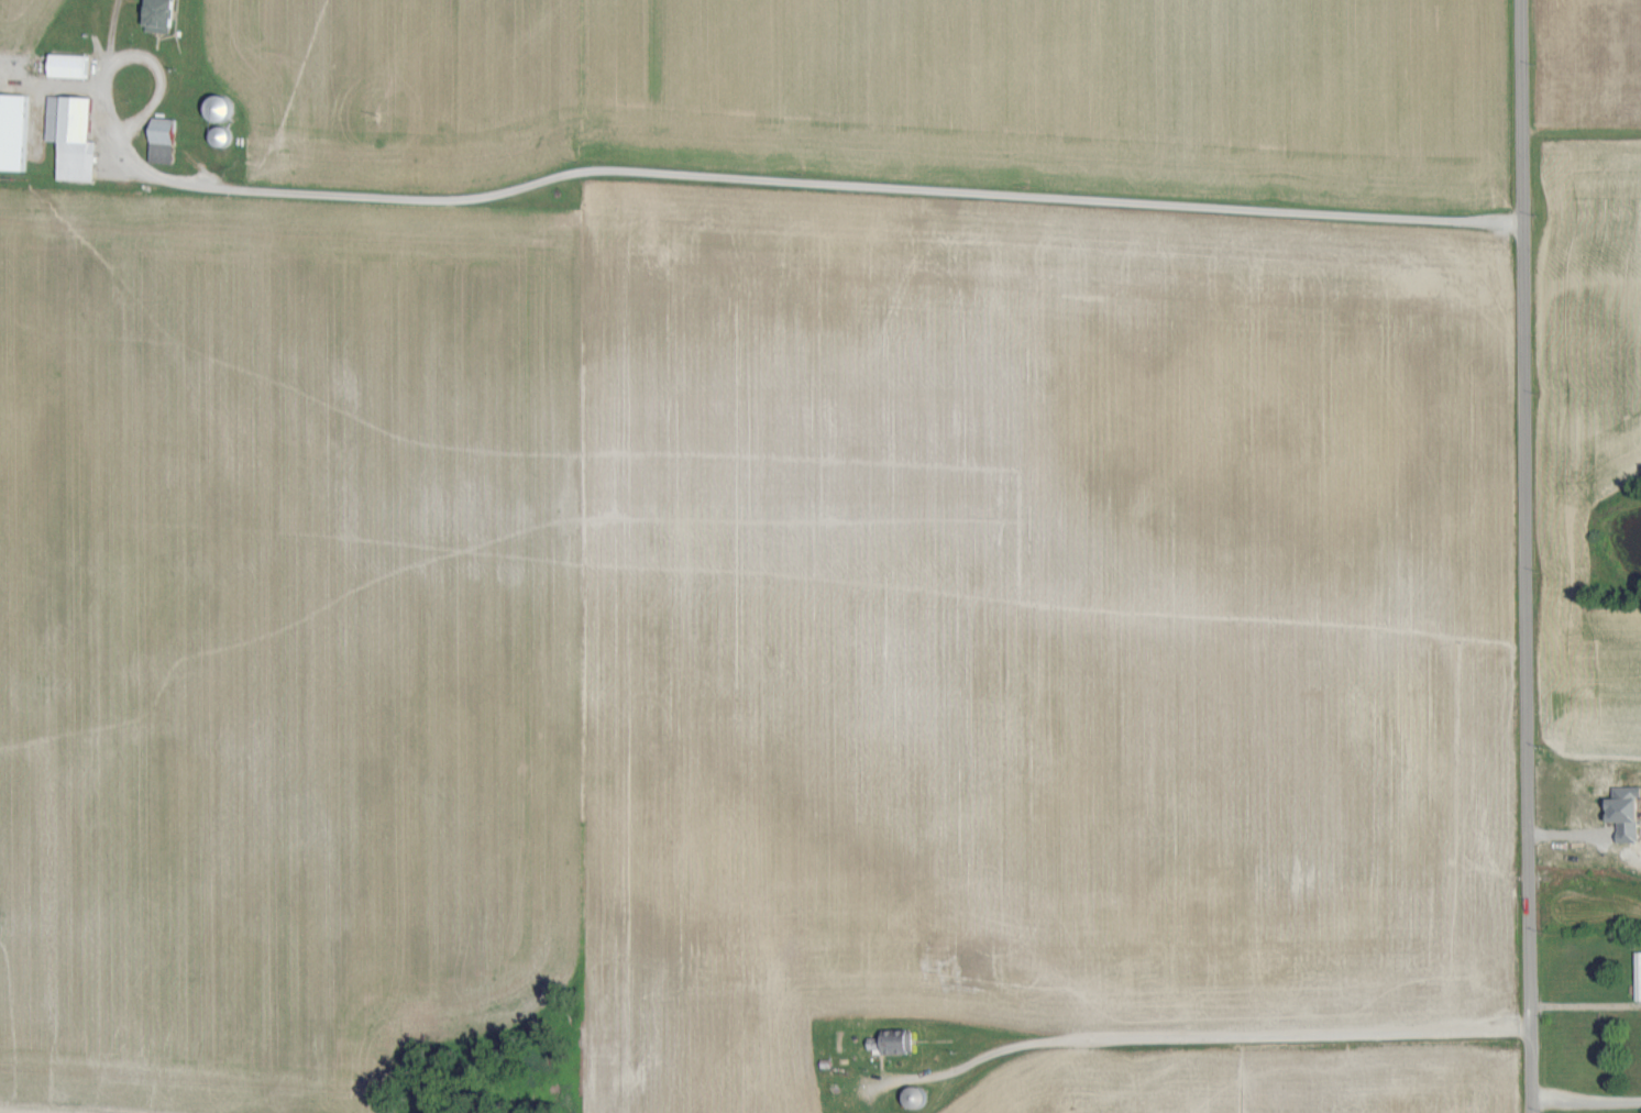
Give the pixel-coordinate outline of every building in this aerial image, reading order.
[(178,31),(179,0),(152,0),(150,30),(178,31)] [(54,74),(91,75),(92,53),(55,52),(54,74)] [(0,91),(0,167),(30,168),(33,92),(0,91)] [(49,139),(64,139),(62,178),(99,179),(101,139),(95,138),(97,94),(51,93),(49,139)] [(180,118),(157,115),(154,142),(165,143),(163,155),(155,154),(154,160),(176,162),(180,118)] [(1614,785),(1614,821),(1621,821),(1621,841),(1640,841),(1640,785),(1614,785)] [(917,1052),(916,1034),(897,1035),(897,1029),(887,1029),(887,1036),(871,1036),(872,1053),(917,1052)]
